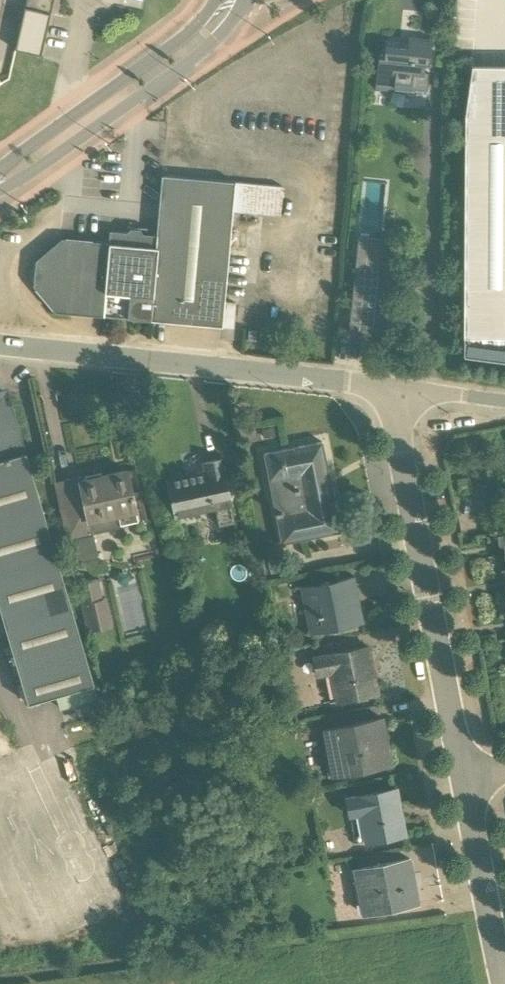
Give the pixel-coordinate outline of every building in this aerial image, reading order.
[(53,0),(25,0),(14,50),(40,56),(53,0)] [(392,92),(427,95),(431,39),(407,37),(407,47),(399,46),(399,42),(384,41),(383,58),(377,57),(375,86),(392,88),(392,92)] [(464,116),(463,336),(504,336),(504,66),(471,66),(464,116)] [(282,187),(161,176),(156,236),(142,235),(138,230),(130,229),(126,233),(109,232),(108,244),(61,240),(35,261),(33,286),(55,312),(221,327),(224,302),(232,212),(280,216),(282,187)] [(365,181),(364,226),(386,226),(387,182),(365,181)] [(386,260),(388,241),(358,238),(348,333),(373,336),(382,259),(386,260)] [(235,302),(224,302),(221,327),(232,328),(235,302)] [(0,390),(0,614),(26,704),(55,695),(59,708),(98,697),(6,388),(0,390)] [(281,544),(339,532),(321,442),(263,454),(281,544)] [(233,522),(224,469),(225,469),(223,457),(200,462),(201,470),(165,477),(174,519),(215,510),(218,525),(233,522)] [(99,531),(104,522),(104,520),(117,517),(119,524),(137,520),(135,513),(137,512),(127,468),(80,478),(80,476),(54,483),(66,540),(71,539),(77,560),(97,556),(92,534),(96,533),(99,531)] [(496,534),(497,543),(499,544),(502,544),(504,560),(504,533),(496,534)] [(74,574),(76,584),(84,582),(81,573),(74,574)] [(308,634),(363,624),(354,576),(299,586),(308,634)] [(112,626),(106,598),(102,599),(97,579),(84,582),(76,584),(86,632),(112,626)] [(329,703),(380,695),(370,645),(312,656),(315,677),(329,675),(329,677),(324,678),(329,703)] [(330,777),(393,767),(384,717),(321,729),(330,777)] [(355,844),(407,837),(397,786),(344,796),(348,818),(357,815),(358,819),(350,821),(355,844)] [(361,916),(417,904),(408,859),(352,870),(361,916)]
